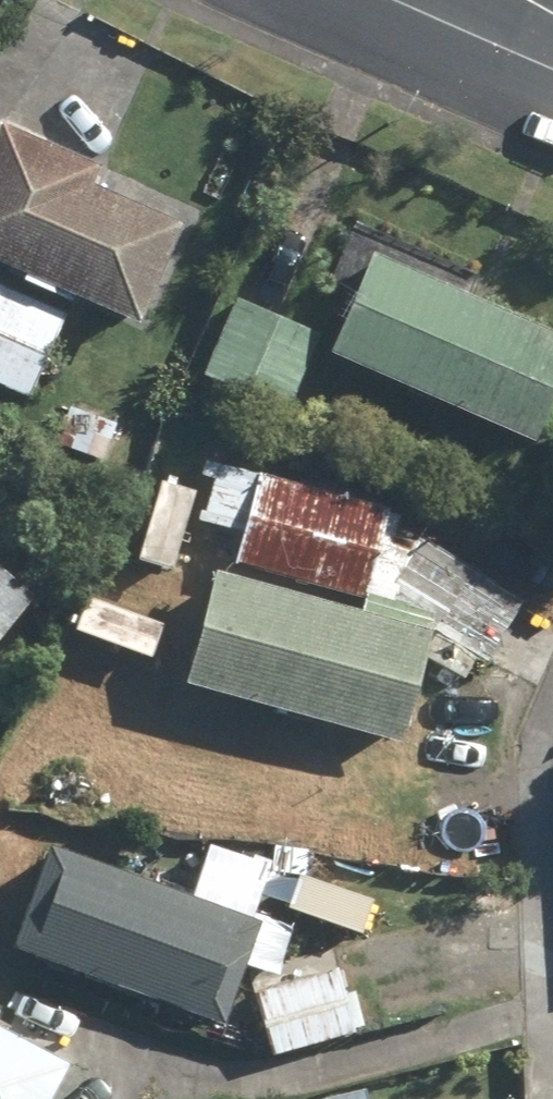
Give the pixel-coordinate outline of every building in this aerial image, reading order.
[(0,127),(0,267),(138,326),(181,227),(87,187),(95,168),(0,127)] [(373,256),(330,356),(534,443),(552,398),(552,332),(373,256)] [(0,288),(0,387),(27,399),(65,317),(0,288)] [(239,300),(204,378),(285,414),(320,336),(239,300)] [(68,404),(52,443),(103,464),(120,425),(68,404)] [(387,509),(207,463),(194,514),(240,526),(230,563),(364,598),(387,509)] [(36,602),(0,570),(0,642),(36,602)] [(362,613),(214,570),(182,681),(398,744),(436,614),(367,595),(362,613)] [(263,925),(46,846),(9,948),(226,1027),(263,925)] [(248,1002),(263,1058),(366,1030),(350,973),(248,1002)] [(0,1031),(0,1098),(50,1098),(67,1066),(0,1031)]
